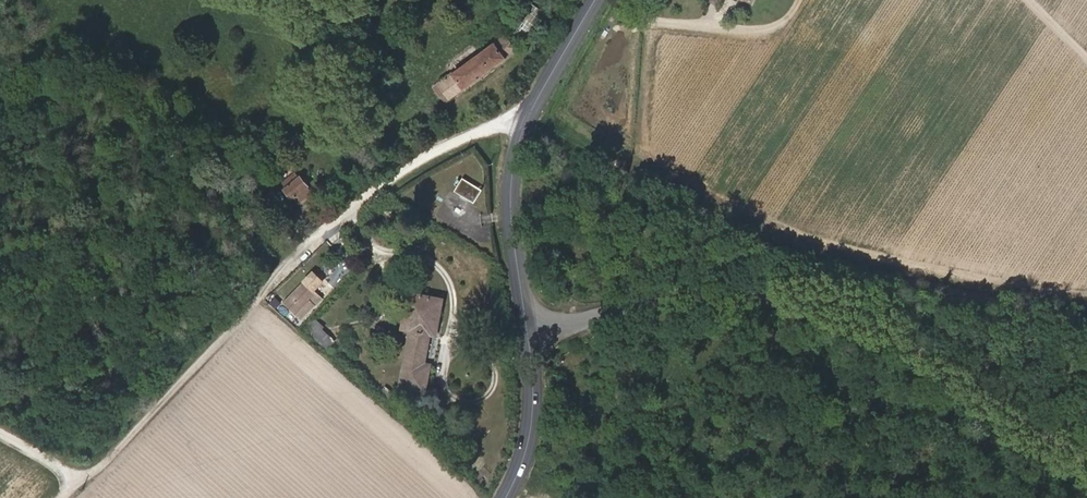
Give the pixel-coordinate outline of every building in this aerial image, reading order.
[(439,84),(451,100),(518,50),(505,34),(494,42),(495,43),(451,76),(450,75),(439,84)] [(446,103),(451,100),(439,84),(435,86),(434,87),(446,103)] [(371,128),(381,143),(384,142),(375,126),(371,128)] [(427,146),(443,139),(438,128),(422,135),(427,146)] [(299,178),(295,174),(284,182),(288,187),(285,189),(294,200),(296,198),(300,203),(311,193),(308,189),(309,187),(301,176),(299,178)] [(482,190),(464,179),(456,191),(474,202),(482,190)] [(314,273),(285,302),(301,318),(315,305),(310,300),(317,293),(314,290),(322,281),(314,273)] [(444,299),(410,292),(402,328),(411,330),(400,386),(426,392),(432,364),(425,363),(431,334),(437,335),(444,299)] [(322,298),(317,293),(310,300),(315,305),(322,298)] [(334,340),(321,329),(315,336),(328,347),(334,340)]
